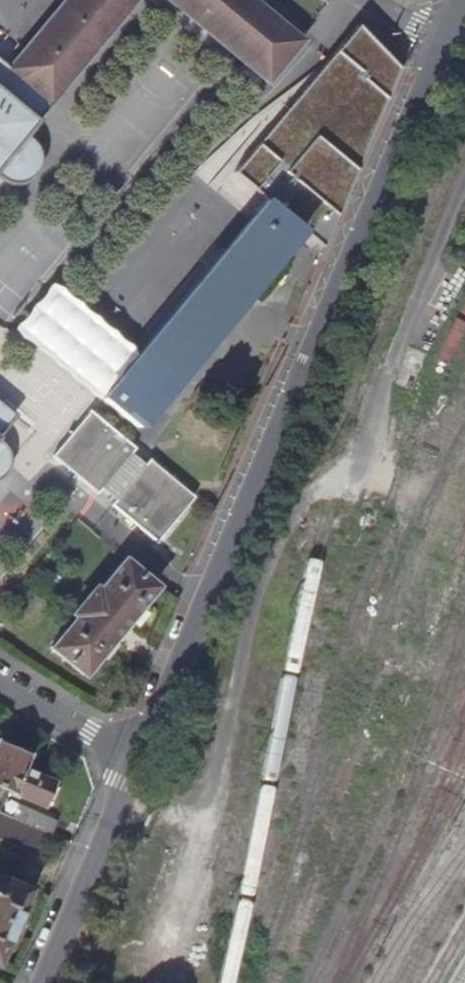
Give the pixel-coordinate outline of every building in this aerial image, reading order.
[(3,181),(10,183),(17,184),(24,182),(31,179),(38,172),(41,164),(42,156),(40,148),(37,143),(34,138),(27,133),(138,0),(66,0),(11,67),(0,58),(0,179),(3,181)] [(216,25),(236,0),(186,0),(216,25)] [(216,25),(207,37),(268,86),(303,43),(252,0),(236,0),(216,25)] [(397,66),(359,25),(236,169),(265,196),(304,232),(316,242),(397,66)] [(304,232),(265,196),(136,355),(102,397),(103,399),(138,428),(178,380),(304,232)] [(50,283),(17,325),(26,333),(102,397),(136,355),(50,283)] [(9,418),(0,410),(0,428),(9,418)] [(137,450),(91,412),(53,457),(98,495),(102,491),(116,503),(112,507),(156,545),(195,499),(151,462),(146,467),(132,455),(137,450)] [(0,480),(6,474),(9,469),(10,465),(11,459),(10,454),(7,447),(3,442),(0,440),(0,480)] [(157,586),(124,559),(92,596),(87,592),(72,610),(78,615),(47,652),(79,679),(92,663),(95,665),(145,605),(143,603),(157,586)] [(53,803),(58,790),(54,787),(56,781),(26,767),(31,754),(0,742),(0,786),(45,805),(47,800),(53,803)] [(23,822),(51,834),(57,819),(29,809),(23,822)] [(0,812),(0,841),(42,858),(51,834),(23,822),(0,812)] [(32,892),(0,877),(0,963),(32,892)]
